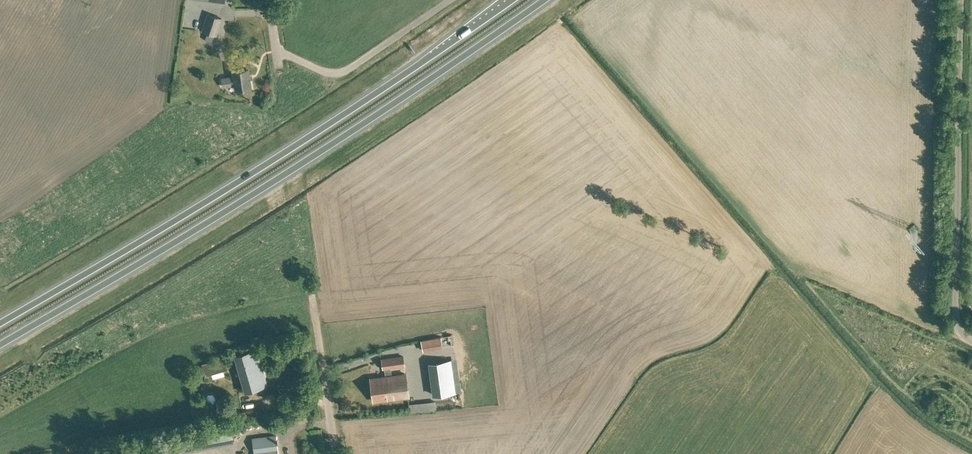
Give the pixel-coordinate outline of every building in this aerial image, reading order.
[(216,35),(222,18),(208,13),(201,30),(216,35)] [(442,27),(448,30),(453,22),(446,19),(442,27)] [(469,43),(476,47),(481,38),(474,34),(469,43)] [(251,87),(248,68),(232,70),(233,75),(220,77),(222,87),(235,85),(235,89),(251,87)] [(411,341),(413,352),(442,346),(440,336),(411,341)] [(246,390),(266,384),(256,349),(235,355),(246,390)] [(391,375),(390,368),(404,366),(403,355),(381,358),(383,369),(384,368),(385,376),(370,378),(373,400),(408,396),(405,373),(391,375)] [(205,375),(227,368),(225,357),(201,364),(205,375)] [(448,360),(428,363),(432,394),(452,392),(448,360)] [(267,369),(272,384),(279,382),(274,367),(267,369)] [(215,373),(217,380),(230,375),(227,369),(215,373)] [(251,437),(254,453),(278,453),(276,434),(251,437)]
